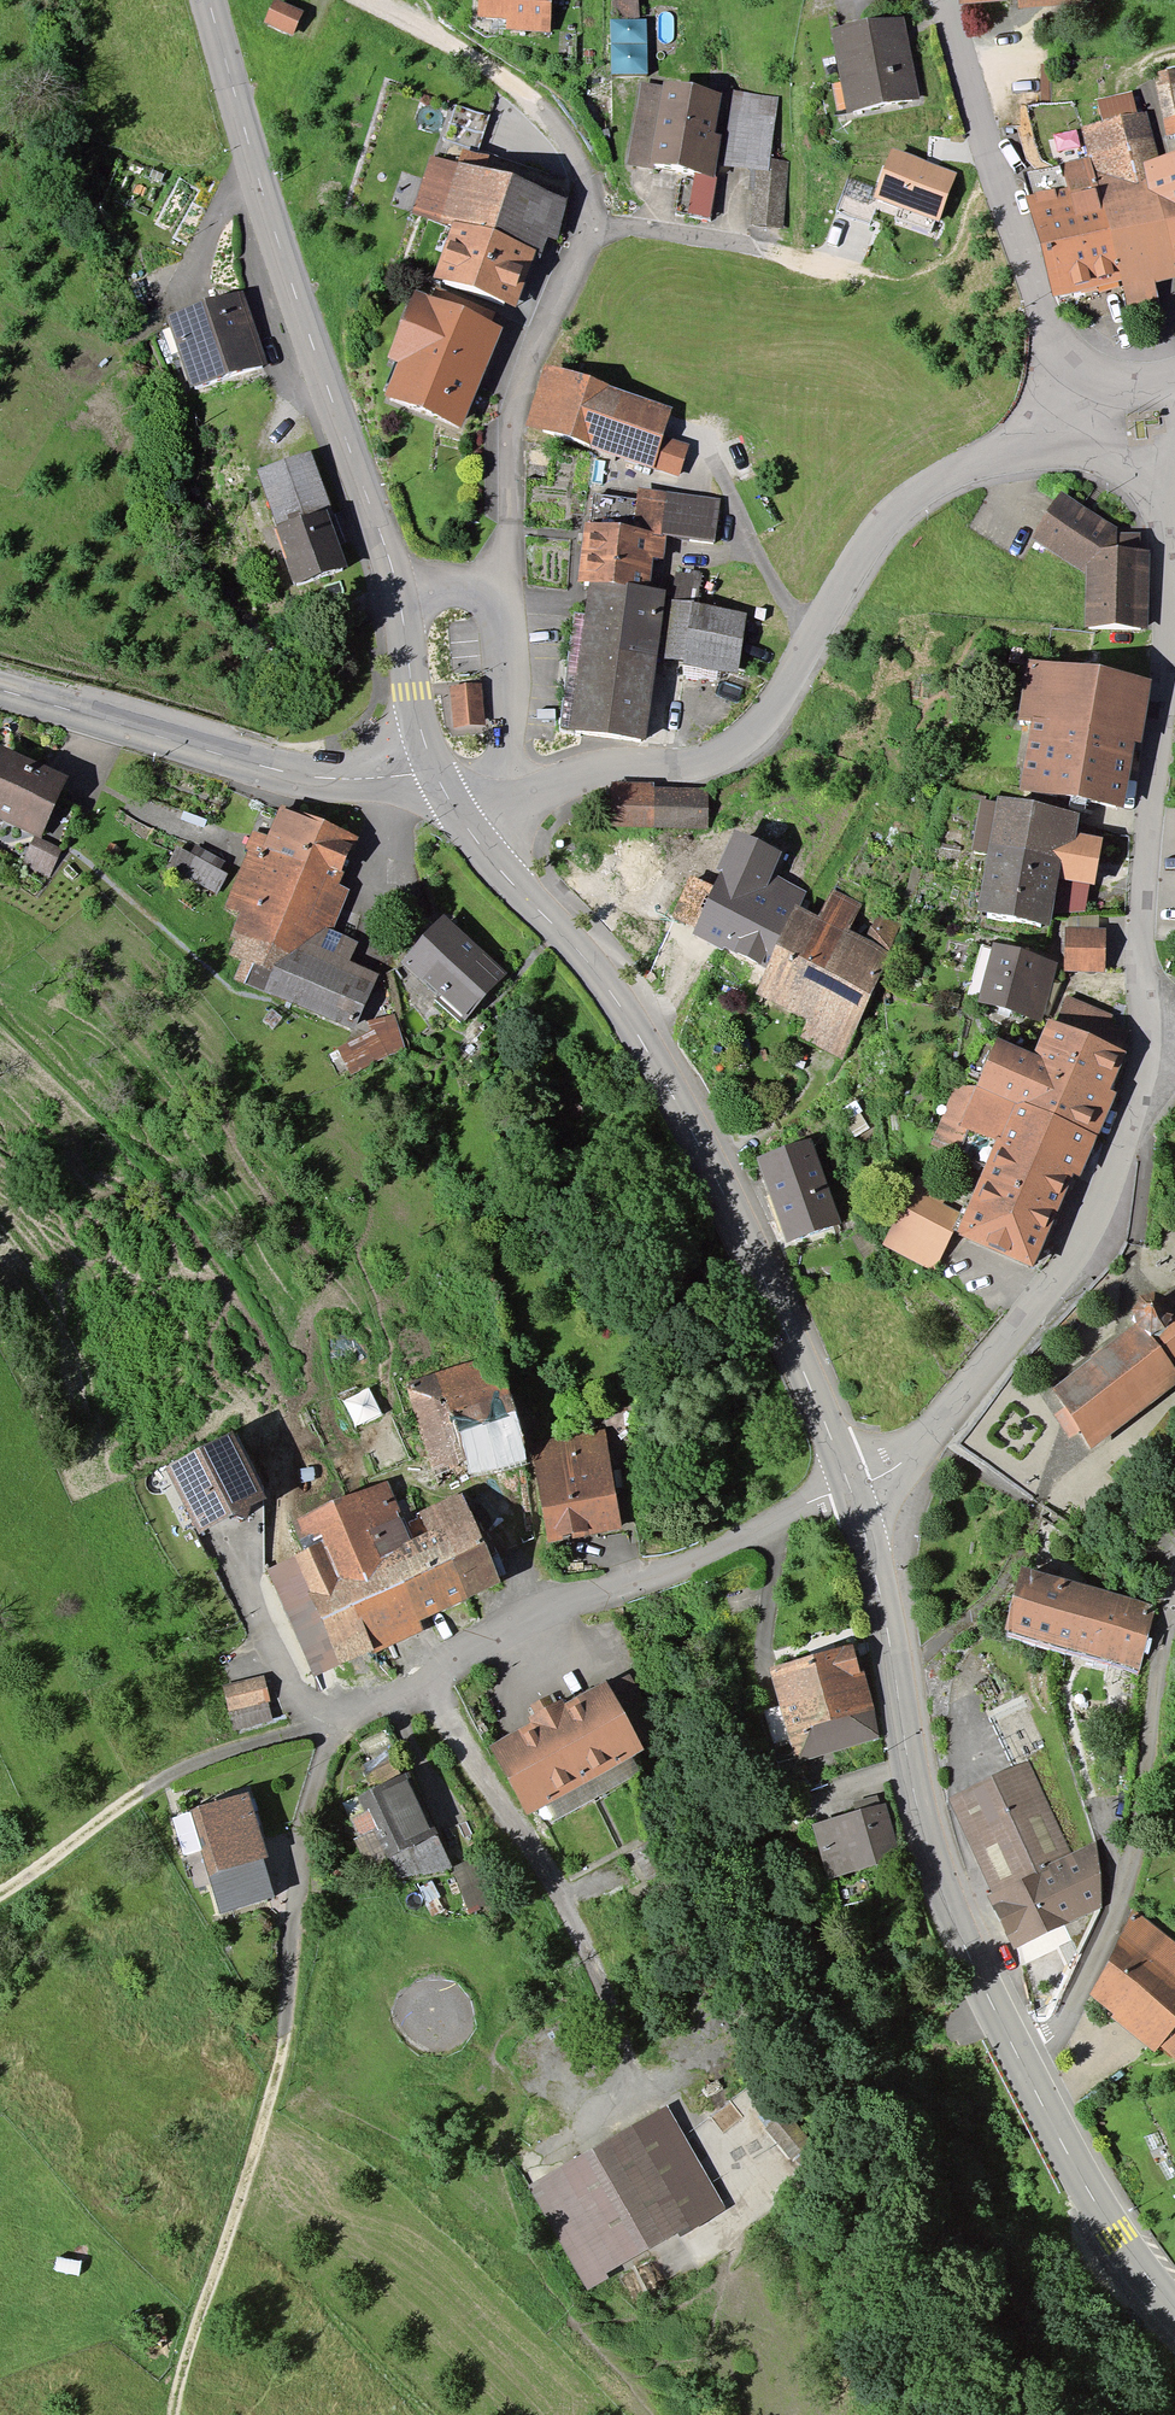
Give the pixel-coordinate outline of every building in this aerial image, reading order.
[(544,33),(545,0),(479,0),(478,21),(506,22),(505,31),(544,33)] [(614,22),(632,21),(630,0),(613,0),(614,22)] [(292,16),(273,7),(264,25),(288,36),(296,18),(292,16)] [(834,37),(850,114),(909,103),(903,71),(895,73),(892,57),(897,56),(891,26),(834,37)] [(1174,73),(1154,77),(1166,137),(1174,135),(1174,78),(1174,73)] [(664,96),(642,92),(629,167),(700,179),(703,160),(711,161),(713,146),(705,145),(712,103),(664,95),(664,96)] [(1128,99),(1096,107),(1101,127),(1082,132),(1087,162),(1094,188),(1118,278),(1125,310),(1152,304),(1144,272),(1174,265),(1174,169),(1147,175),(1144,164),(1151,162),(1141,118),(1133,120),(1128,99)] [(735,163),(737,163),(736,164),(755,167),(750,227),(777,231),(782,166),(765,164),(770,123),(769,123),(771,104),(732,100),(729,119),(742,121),(735,163)] [(437,226),(460,234),(441,287),(500,308),(527,233),(551,241),(560,205),(538,198),(475,175),(479,162),(460,156),(456,171),(434,164),(416,217),(437,226)] [(955,180),(894,161),(878,212),(939,231),(955,180)] [(1118,278),(1094,188),(1092,189),(1086,162),(1059,170),(1061,176),(1021,188),(1051,296),(1078,289),(1118,278)] [(168,322),(192,392),(259,369),(234,299),(168,322)] [(409,368),(395,401),(454,425),(476,370),(470,368),(484,335),(415,307),(392,361),(409,368)] [(645,467),(653,442),(662,412),(570,383),(557,378),(540,433),(550,437),(551,438),(580,448),(588,449),(645,467)] [(275,538),(293,588),(339,572),(330,548),(336,546),(305,461),(258,478),(279,536),(275,538)] [(581,587),(592,589),(640,595),(644,561),(657,562),(659,540),(710,546),(715,507),(662,500),(661,507),(635,504),(635,505),(591,500),(581,587)] [(1033,541),(1081,572),(1088,572),(1086,631),(1137,632),(1137,556),(1111,555),(1112,536),(1057,502),(1033,541)] [(572,735),(579,735),(637,743),(656,597),(640,595),(592,589),(580,673),(578,673),(577,682),(579,683),(572,735)] [(691,610),(670,607),(667,606),(660,660),(714,667),(713,668),(733,672),(742,620),(706,613),(691,610)] [(763,613),(753,611),(751,621),(761,622),(763,613)] [(1016,724),(1033,727),(1021,793),(1112,809),(1134,686),(1026,667),(1016,724)] [(453,692),(455,732),(482,730),(480,691),(453,692)] [(60,844),(75,814),(50,803),(57,788),(0,761),(0,816),(36,833),(60,844)] [(609,826),(703,827),(704,799),(670,799),(609,798),(609,826)] [(1096,848),(1053,840),(1056,818),(979,806),(971,855),(994,859),(984,920),(1037,929),(1046,877),(1090,885),(1096,848)] [(229,900),(245,907),(233,935),(237,937),(228,955),(279,978),(272,993),(350,1028),(364,996),(360,989),(336,979),(348,949),(309,932),(346,844),(277,814),(266,840),(253,835),(245,853),(249,854),(229,900)] [(712,893),(688,883),(671,921),(694,932),(693,934),(768,969),(757,991),(760,993),(795,921),(792,920),(791,921),(790,920),(800,897),(768,881),(770,876),(765,874),(770,861),(734,844),(712,893)] [(163,867),(213,895),(222,879),(213,875),(218,865),(192,852),(187,861),(171,853),(163,867)] [(827,910),(817,931),(795,921),(760,993),(810,1017),(799,1039),(839,1060),(881,964),(894,930),(828,895),(822,908),(827,910)] [(457,1024),(497,979),(439,927),(424,943),(423,942),(418,947),(419,948),(404,965),(439,996),(433,1003),(457,1024)] [(1104,943),(1066,942),(1066,972),(1103,973),(1104,943)] [(1026,1015),(1039,968),(993,955),(988,971),(975,967),(966,1001),(1025,1018),(1026,1015)] [(976,1088),(975,1089),(1083,1136),(1117,1056),(1116,1056),(1125,1036),(1104,1027),(1107,1019),(1064,1000),(1037,1065),(994,1047),(976,1088)] [(335,1052),(346,1073),(400,1052),(390,1017),(363,1024),(367,1035),(335,1052)] [(1073,1160),(1083,1136),(975,1089),(957,1131),(952,1129),(942,1152),(990,1175),(977,1202),(966,1197),(955,1222),(934,1211),(943,1195),(916,1181),(883,1244),(931,1269),(949,1234),(1027,1267),(1073,1160)] [(829,1227),(835,1225),(807,1147),(763,1162),(792,1244),(830,1230),(829,1227)] [(1136,1330),(1054,1396),(1087,1448),(1174,1382),(1174,1377),(1172,1373),(1174,1371),(1174,1300),(1159,1313),(1152,1304),(1129,1321),(1136,1330)] [(493,1361),(404,1387),(434,1485),(463,1476),(461,1468),(520,1450),(493,1361)] [(603,1440),(530,1452),(544,1538),(617,1526),(603,1440)] [(225,1448),(172,1475),(199,1529),(225,1516),(240,1521),(244,1506),(252,1502),(225,1448)] [(265,1572),(310,1673),(365,1649),(361,1640),(465,1595),(456,1575),(439,1536),(430,1540),(411,1549),(401,1526),(396,1529),(378,1488),(293,1525),(306,1554),(265,1572)] [(439,1536),(456,1575),(465,1595),(494,1582),(473,1533),(488,1526),(474,1493),(459,1499),(455,1490),(439,1497),(443,1506),(419,1516),(430,1540),(439,1536)] [(1021,1578),(1007,1633),(1137,1667),(1140,1651),(1151,1612),(1021,1578)] [(772,1671),(783,1707),(762,1714),(771,1746),(787,1741),(793,1759),(868,1736),(844,1648),(772,1670),(772,1671)] [(495,1753),(526,1808),(552,1794),(563,1815),(638,1773),(627,1753),(631,1751),(629,1748),(653,1735),(623,1682),(560,1717),(555,1707),(530,1721),(535,1731),(495,1753)] [(266,1720),(260,1700),(256,1684),(225,1692),(234,1728),(266,1720)] [(1092,1850),(1069,1861),(1025,1766),(1047,1756),(1021,1702),(985,1720),(1010,1772),(954,1799),(995,1888),(987,1892),(1012,1945),(1096,1904),(1096,1873),(1092,1850)] [(360,1769),(372,1793),(359,1800),(395,1879),(442,1868),(401,1780),(394,1783),(382,1759),(360,1769)] [(209,1874),(205,1875),(217,1914),(261,1901),(250,1864),(259,1862),(240,1798),(169,1820),(181,1857),(202,1850),(209,1874)] [(856,1810),(859,1819),(814,1832),(827,1878),(892,1858),(878,1813),(875,1814),(873,1806),(856,1810)] [(850,1906),(868,1901),(862,1879),(843,1884),(850,1906)] [(646,1894),(632,1903),(638,1913),(652,1904),(646,1894)] [(1155,2046),(1174,2022),(1174,1951),(1129,1915),(1091,1992),(1155,2046)] [(670,2233),(617,2138),(526,2189),(580,2284),(670,2233)]
